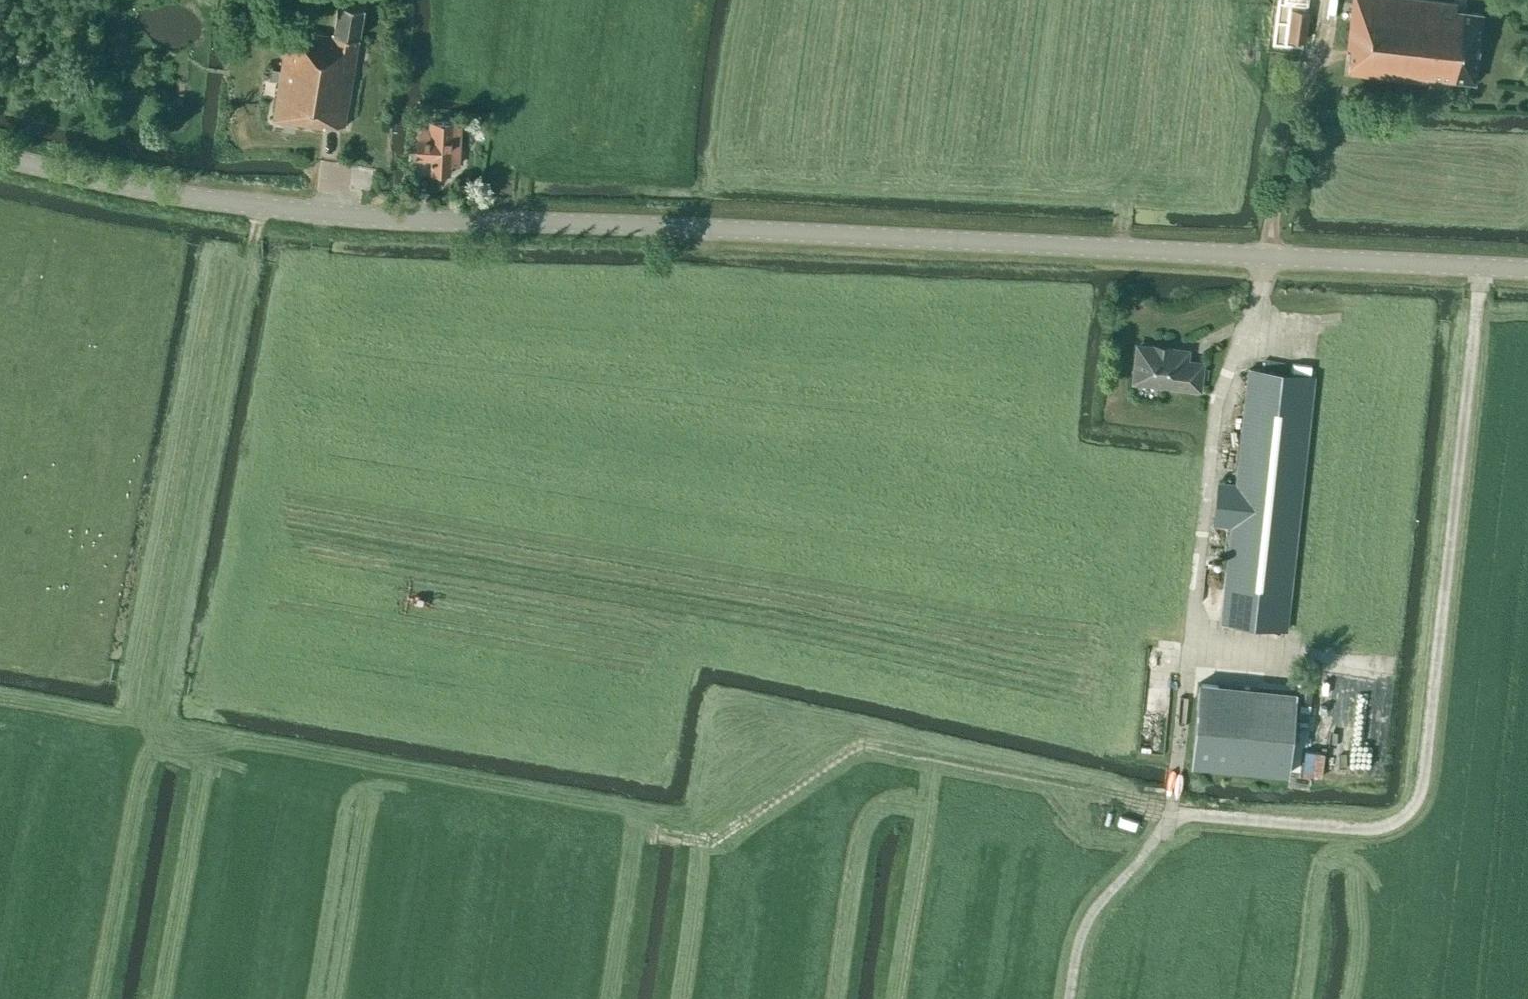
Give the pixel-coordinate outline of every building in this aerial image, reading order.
[(1309,9),(1310,0),(1283,0),(1282,7),(1272,6),(1269,34),(1305,39),(1309,9)] [(1474,81),(1482,12),(1456,9),(1457,3),(1432,0),(1352,0),(1347,49),(1350,49),(1348,72),(1428,82),(1429,76),(1474,81)] [(323,127),(324,122),(344,125),(364,5),(338,1),(333,35),(287,28),(280,71),(272,69),(271,78),(279,79),(272,118),(323,127)] [(113,41),(109,53),(123,57),(127,45),(113,41)] [(450,163),(459,163),(461,122),(429,121),(429,127),(418,126),(416,158),(431,159),(430,171),(450,172),(450,163)] [(1186,351),(1138,346),(1134,380),(1198,388),(1201,363),(1185,361),(1186,351)] [(1222,621),(1285,628),(1313,375),(1248,368),(1236,483),(1218,482),(1213,523),(1231,524),(1222,621)] [(1288,772),(1296,691),(1198,682),(1190,763),(1288,772)]
